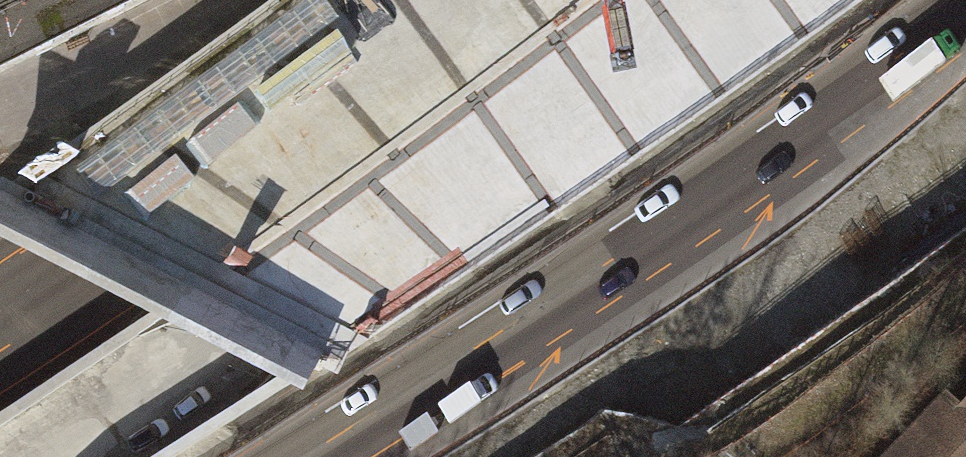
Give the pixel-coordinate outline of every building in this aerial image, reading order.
[(131,0),(0,0),(0,66),(131,0)] [(893,456),(965,456),(965,416),(962,420),(945,403),(893,456)]
